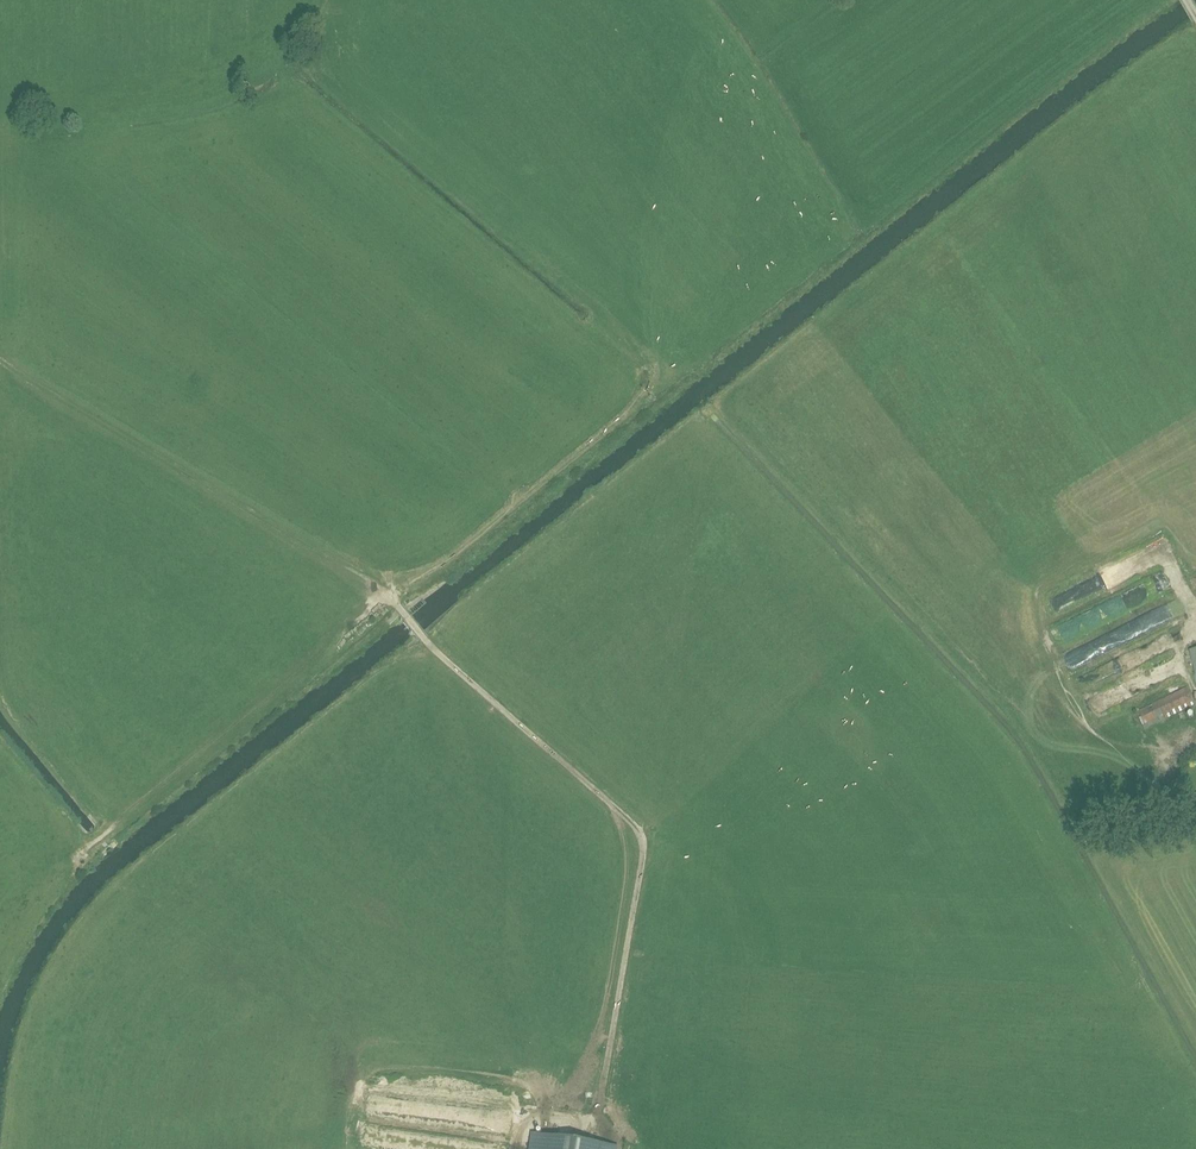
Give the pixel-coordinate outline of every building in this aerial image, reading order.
[(1186,531),(1178,533),(1184,559),(1193,557),(1186,531)] [(1155,675),(1158,685),(1171,682),(1167,671),(1155,675)] [(1195,705),(1187,688),(1136,712),(1144,729),(1195,705)] [(615,1146),(534,1134),(531,1148),(614,1148),(615,1146)]
